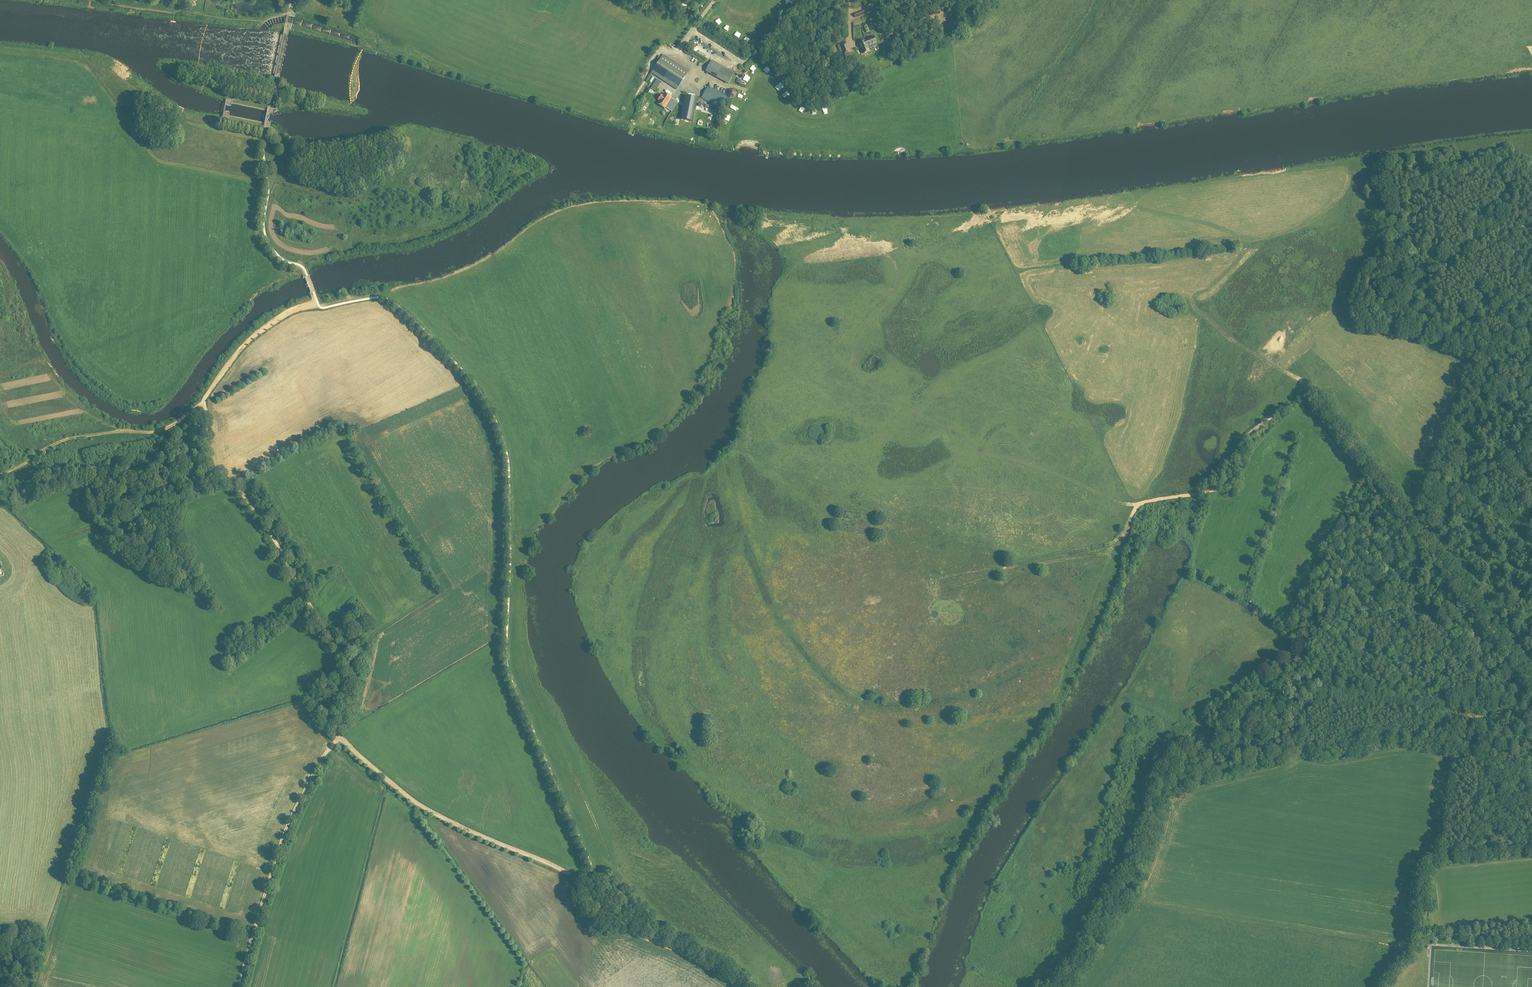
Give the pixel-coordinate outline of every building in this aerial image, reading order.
[(868,39),(859,43),(861,47),(863,53),(869,51),(867,46),(876,43),(873,36),(868,38),(868,39)] [(850,53),(846,42),(840,44),(844,55),(850,53)] [(663,55),(651,73),(676,89),(688,71),(663,55)] [(705,71),(728,84),(734,73),(711,60),(705,71)] [(748,75),(744,80),(749,84),(753,80),(748,75)] [(658,78),(652,87),(657,90),(663,81),(658,78)] [(692,83),(688,88),(696,95),(701,90),(692,83)] [(716,83),(714,87),(721,91),(723,86),(716,83)] [(708,86),(702,98),(720,108),(726,97),(708,86)] [(737,92),(733,88),(728,89),(727,94),(730,98),(735,98),(737,92)] [(657,103),(664,108),(671,97),(664,93),(663,94),(662,95),(661,94),(658,100),(659,101),(657,103)] [(693,122),(697,98),(685,96),(681,119),(693,122)] [(674,99),(668,108),(672,111),(678,102),(674,99)]
